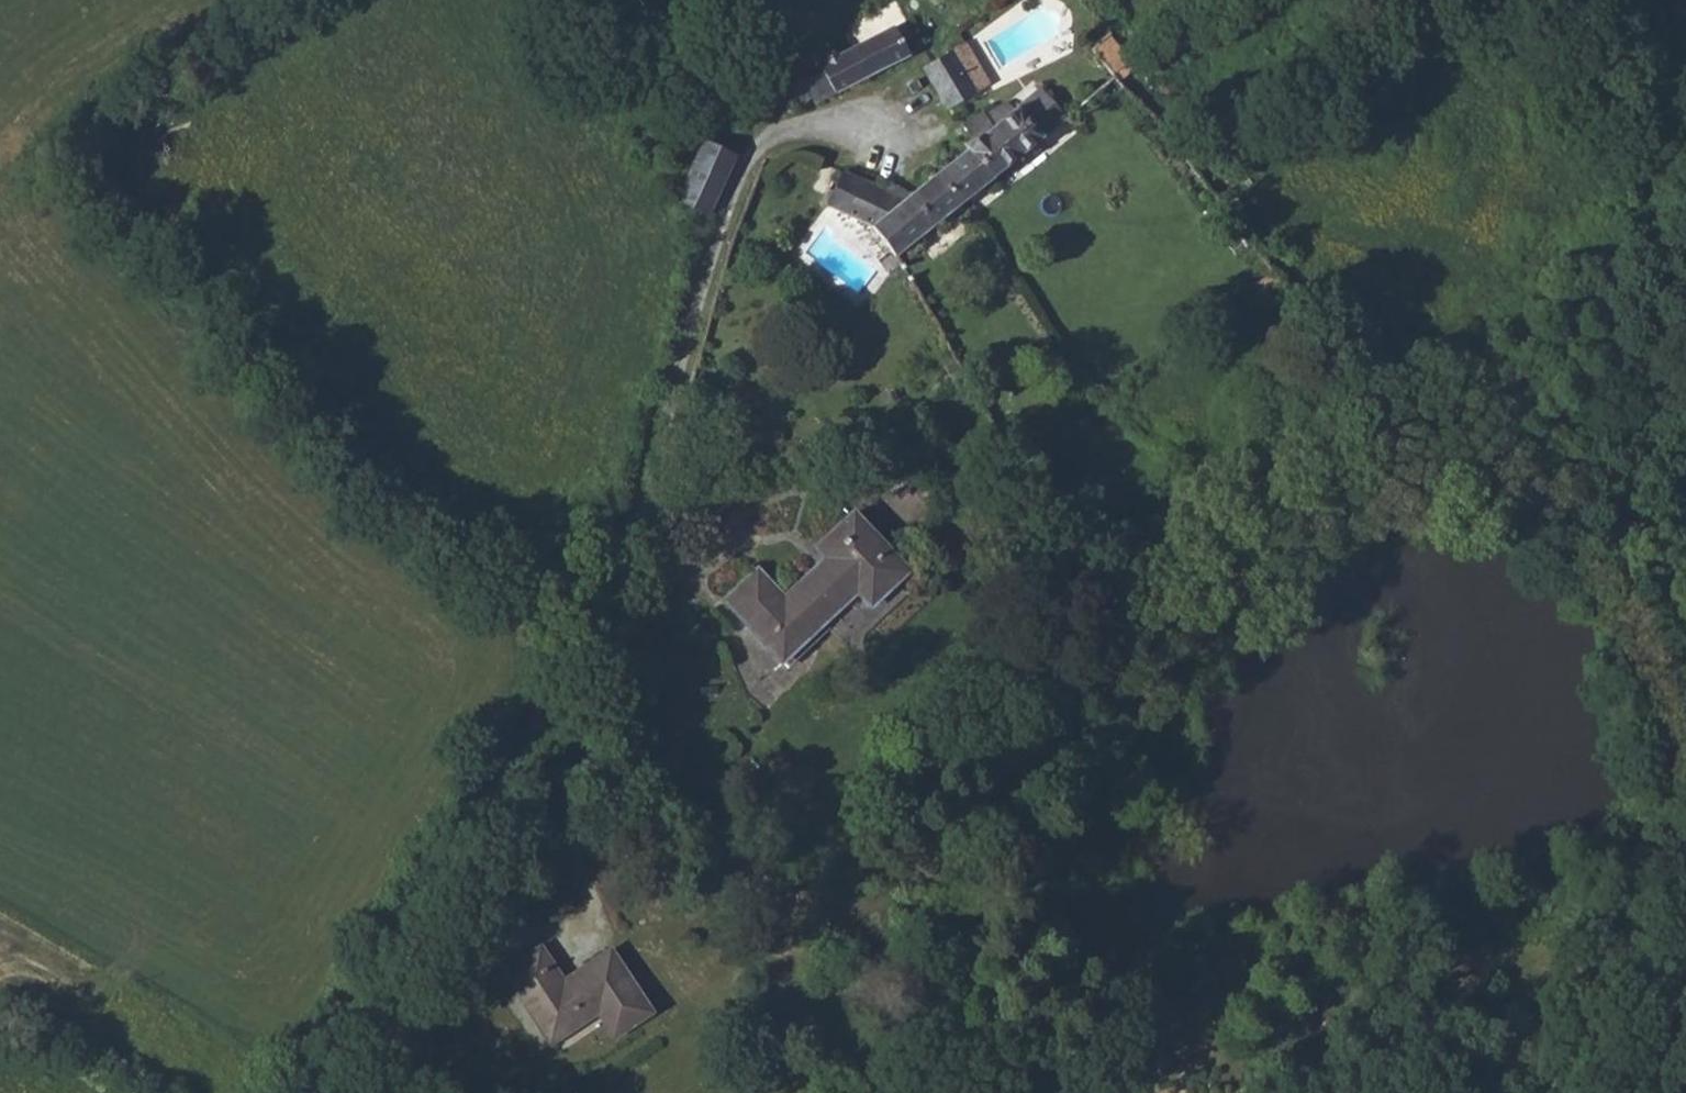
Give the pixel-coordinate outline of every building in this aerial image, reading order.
[(851,48),(869,77),(911,54),(905,41),(916,34),(907,21),(851,48)] [(1106,35),(1094,50),(1124,77),(1137,63),(1106,35)] [(925,68),(951,108),(991,83),(967,43),(925,68)] [(791,94),(802,107),(815,97),(819,104),(869,77),(851,48),(822,62),(825,70),(809,80),(808,77),(791,94)] [(936,172),(960,205),(1044,138),(1033,123),(1042,117),(1028,99),(1014,108),(1007,99),(989,111),(987,109),(962,125),(971,141),(964,147),(966,150),(936,172)] [(678,200),(712,214),(738,155),(705,141),(678,200)] [(869,225),(894,257),(960,205),(936,172),(907,193),(886,183),(884,189),(846,171),(843,172),(826,206),(869,225)] [(726,600),(784,658),(858,589),(873,604),(908,570),(853,513),(816,546),(827,558),(787,596),(760,570),(726,600)] [(505,970),(550,1043),(598,1012),(613,1033),(649,1010),(611,950),(563,980),(540,947),(505,970)]
